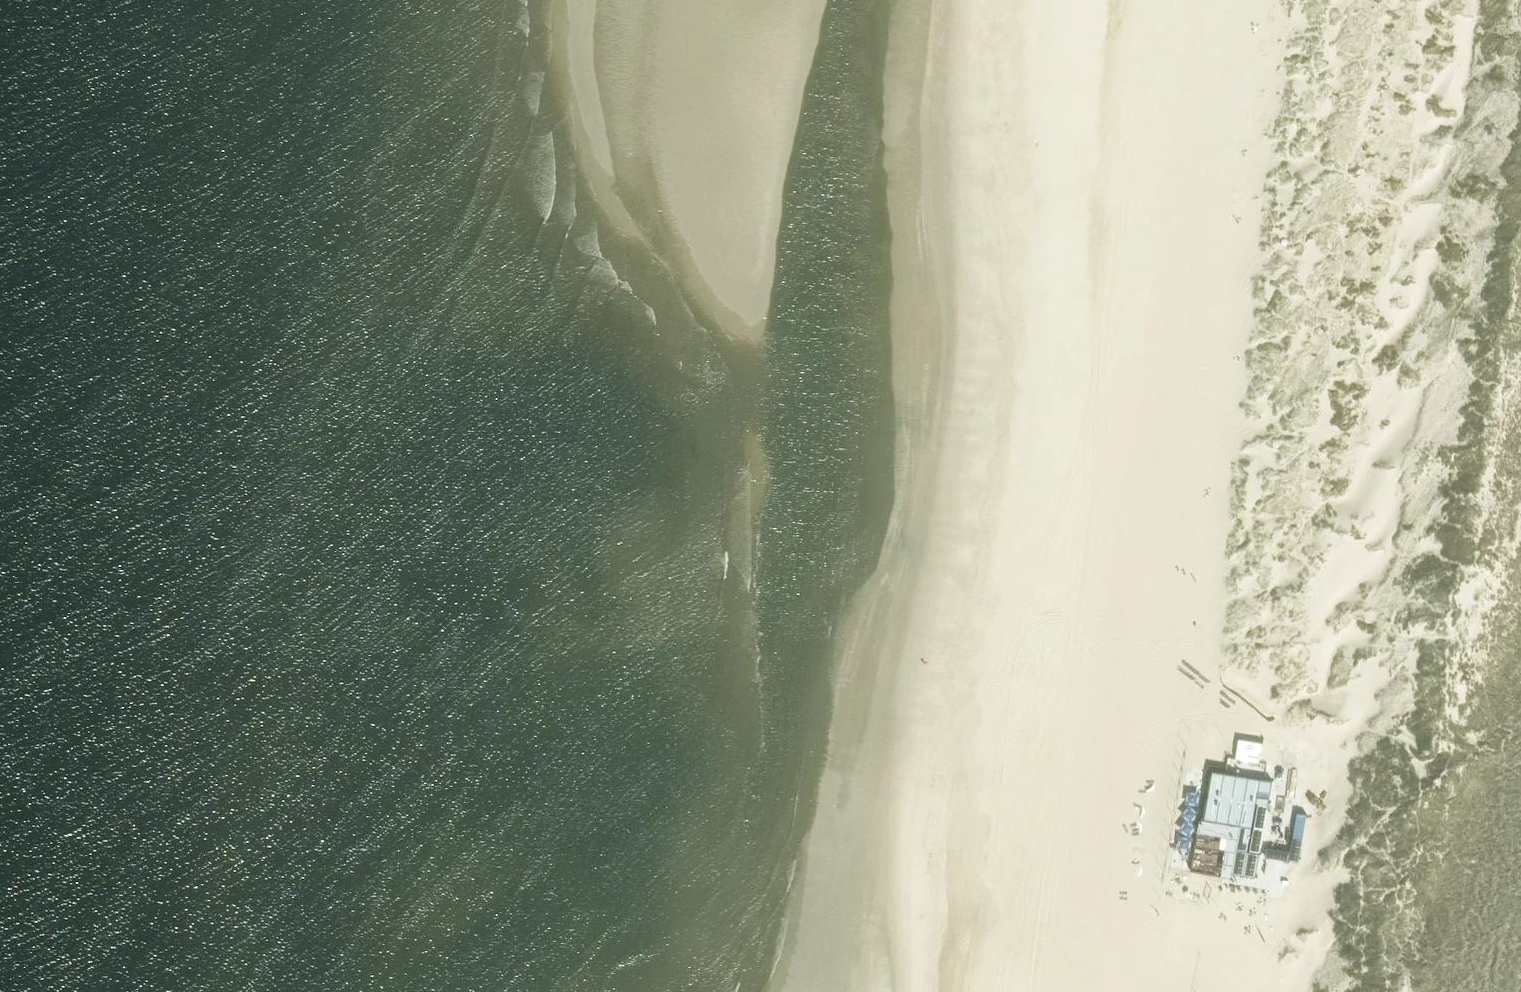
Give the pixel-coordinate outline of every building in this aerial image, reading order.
[(1258,802),(1205,793),(1192,865),(1254,876),(1272,780),(1262,778),(1258,802)]
